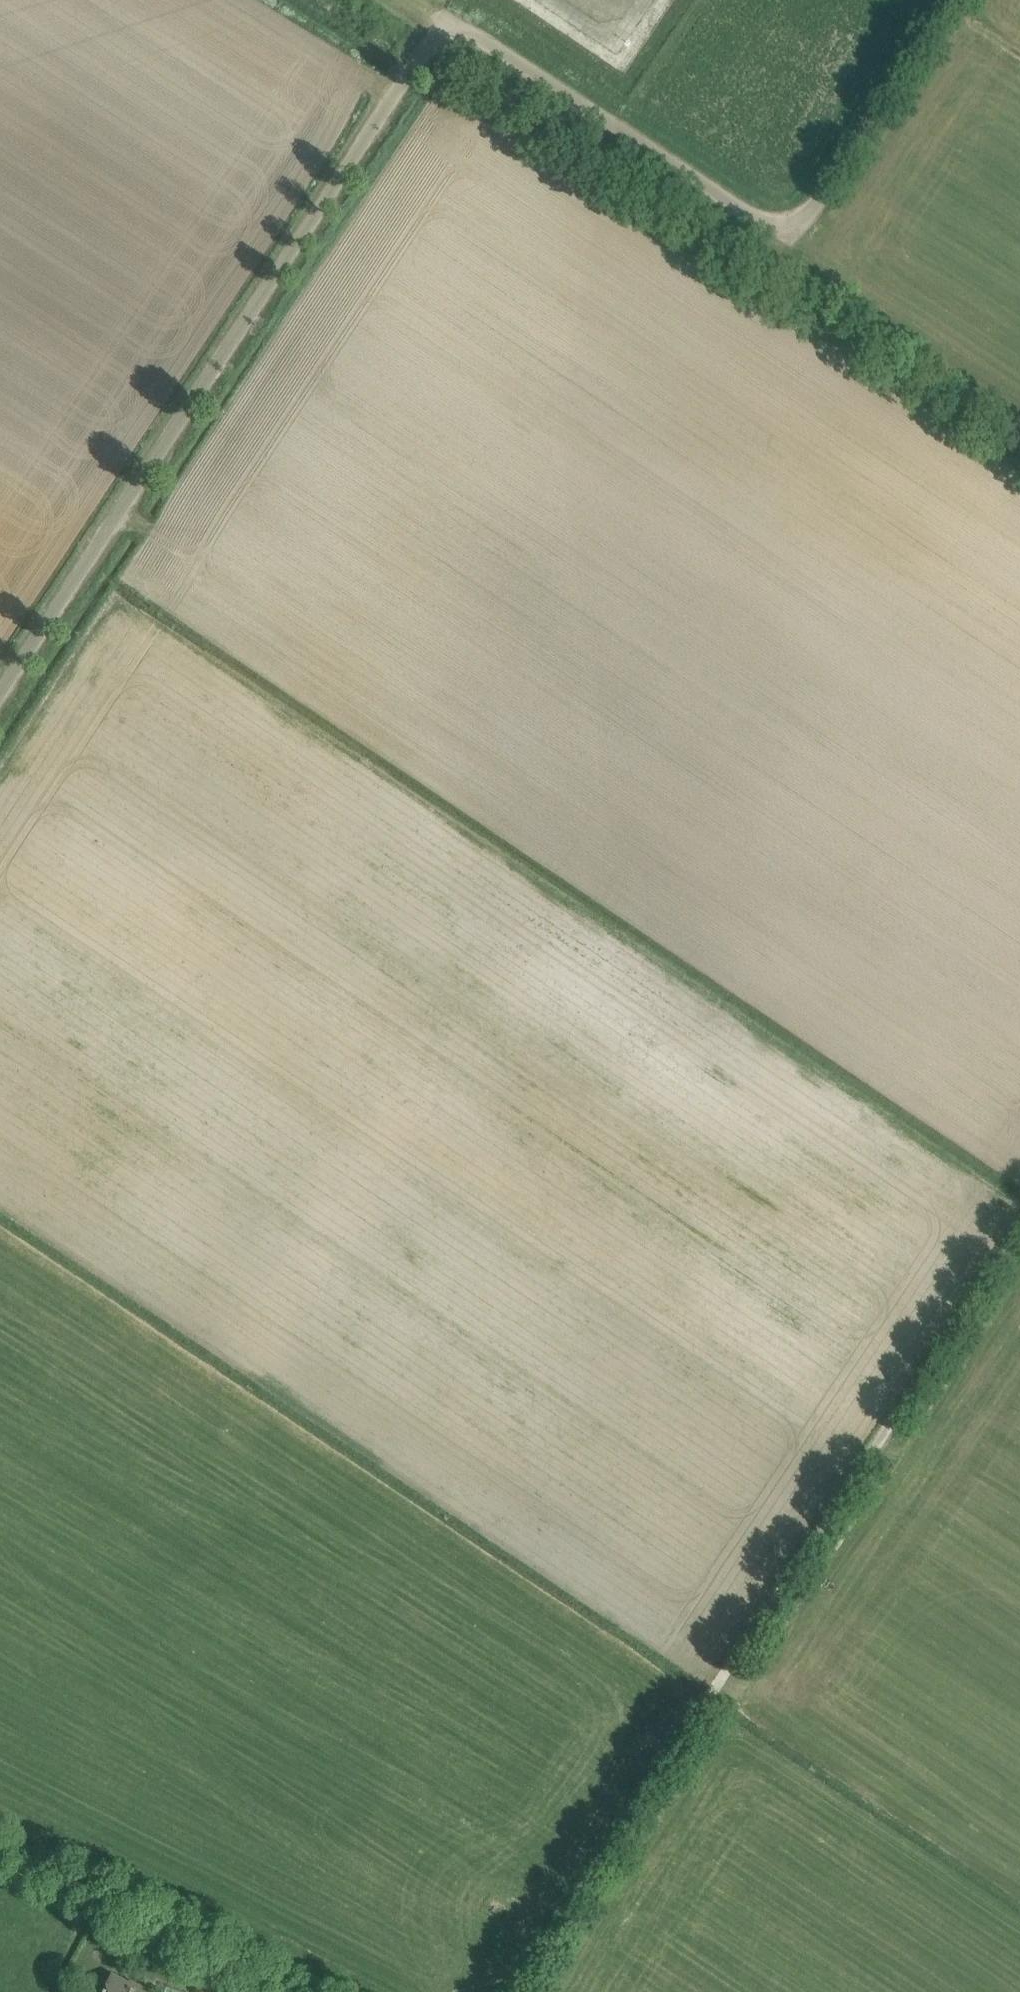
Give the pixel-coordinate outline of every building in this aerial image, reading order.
[(138,1986),(136,1988),(111,1975),(103,1991),(149,1991),(138,1986)]
